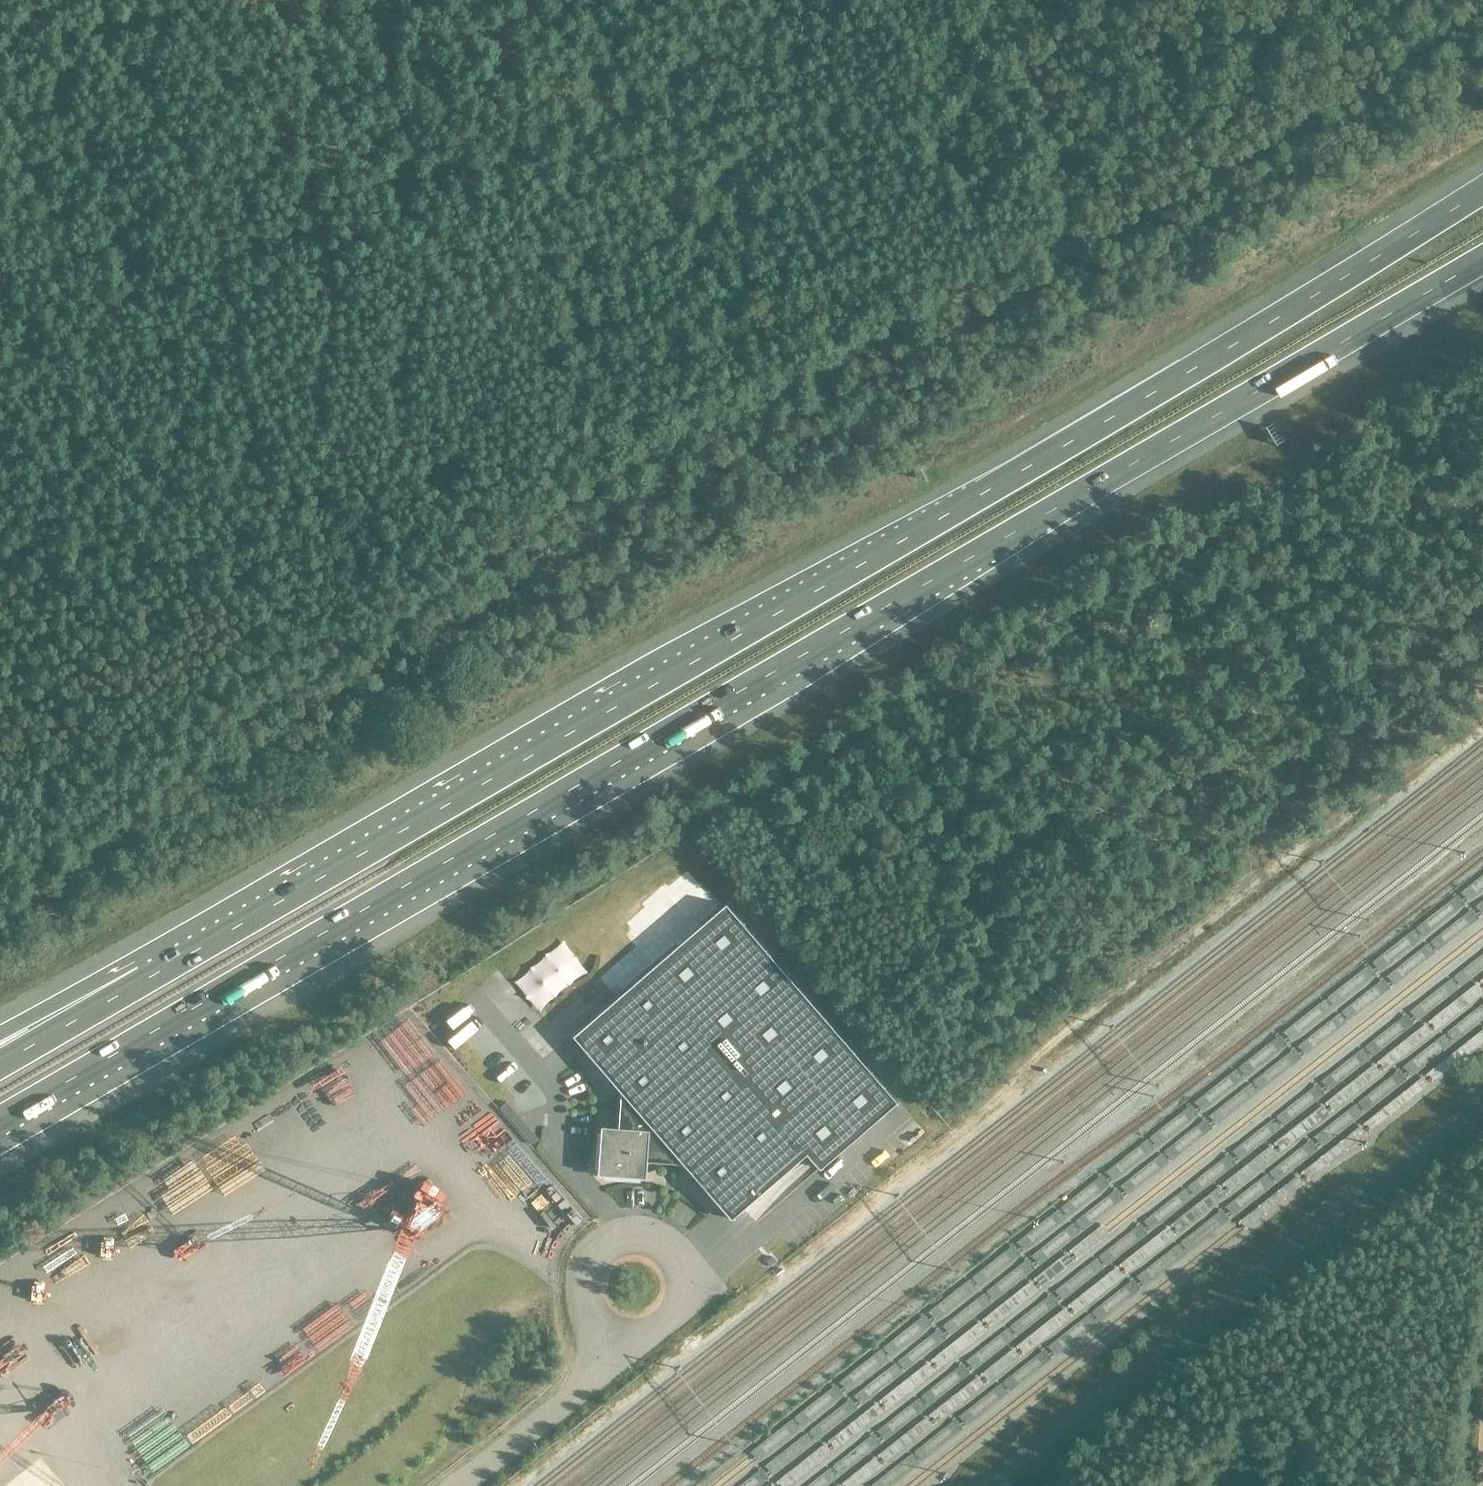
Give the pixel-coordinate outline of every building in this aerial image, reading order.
[(624,1092),(622,1113),(621,1128),(604,1127),(600,1175),(648,1178),(649,1161),(685,1163),(734,1219),(809,1154),(823,1169),(900,1102),(728,904),(575,1036),(624,1092)] [(438,1047),(400,1063),(426,1124),(452,1113),(447,1103),(469,1094),(462,1076),(440,1085),(436,1077),(448,1072),(438,1047)] [(17,1421),(6,1403),(0,1407),(0,1431),(17,1421)]
